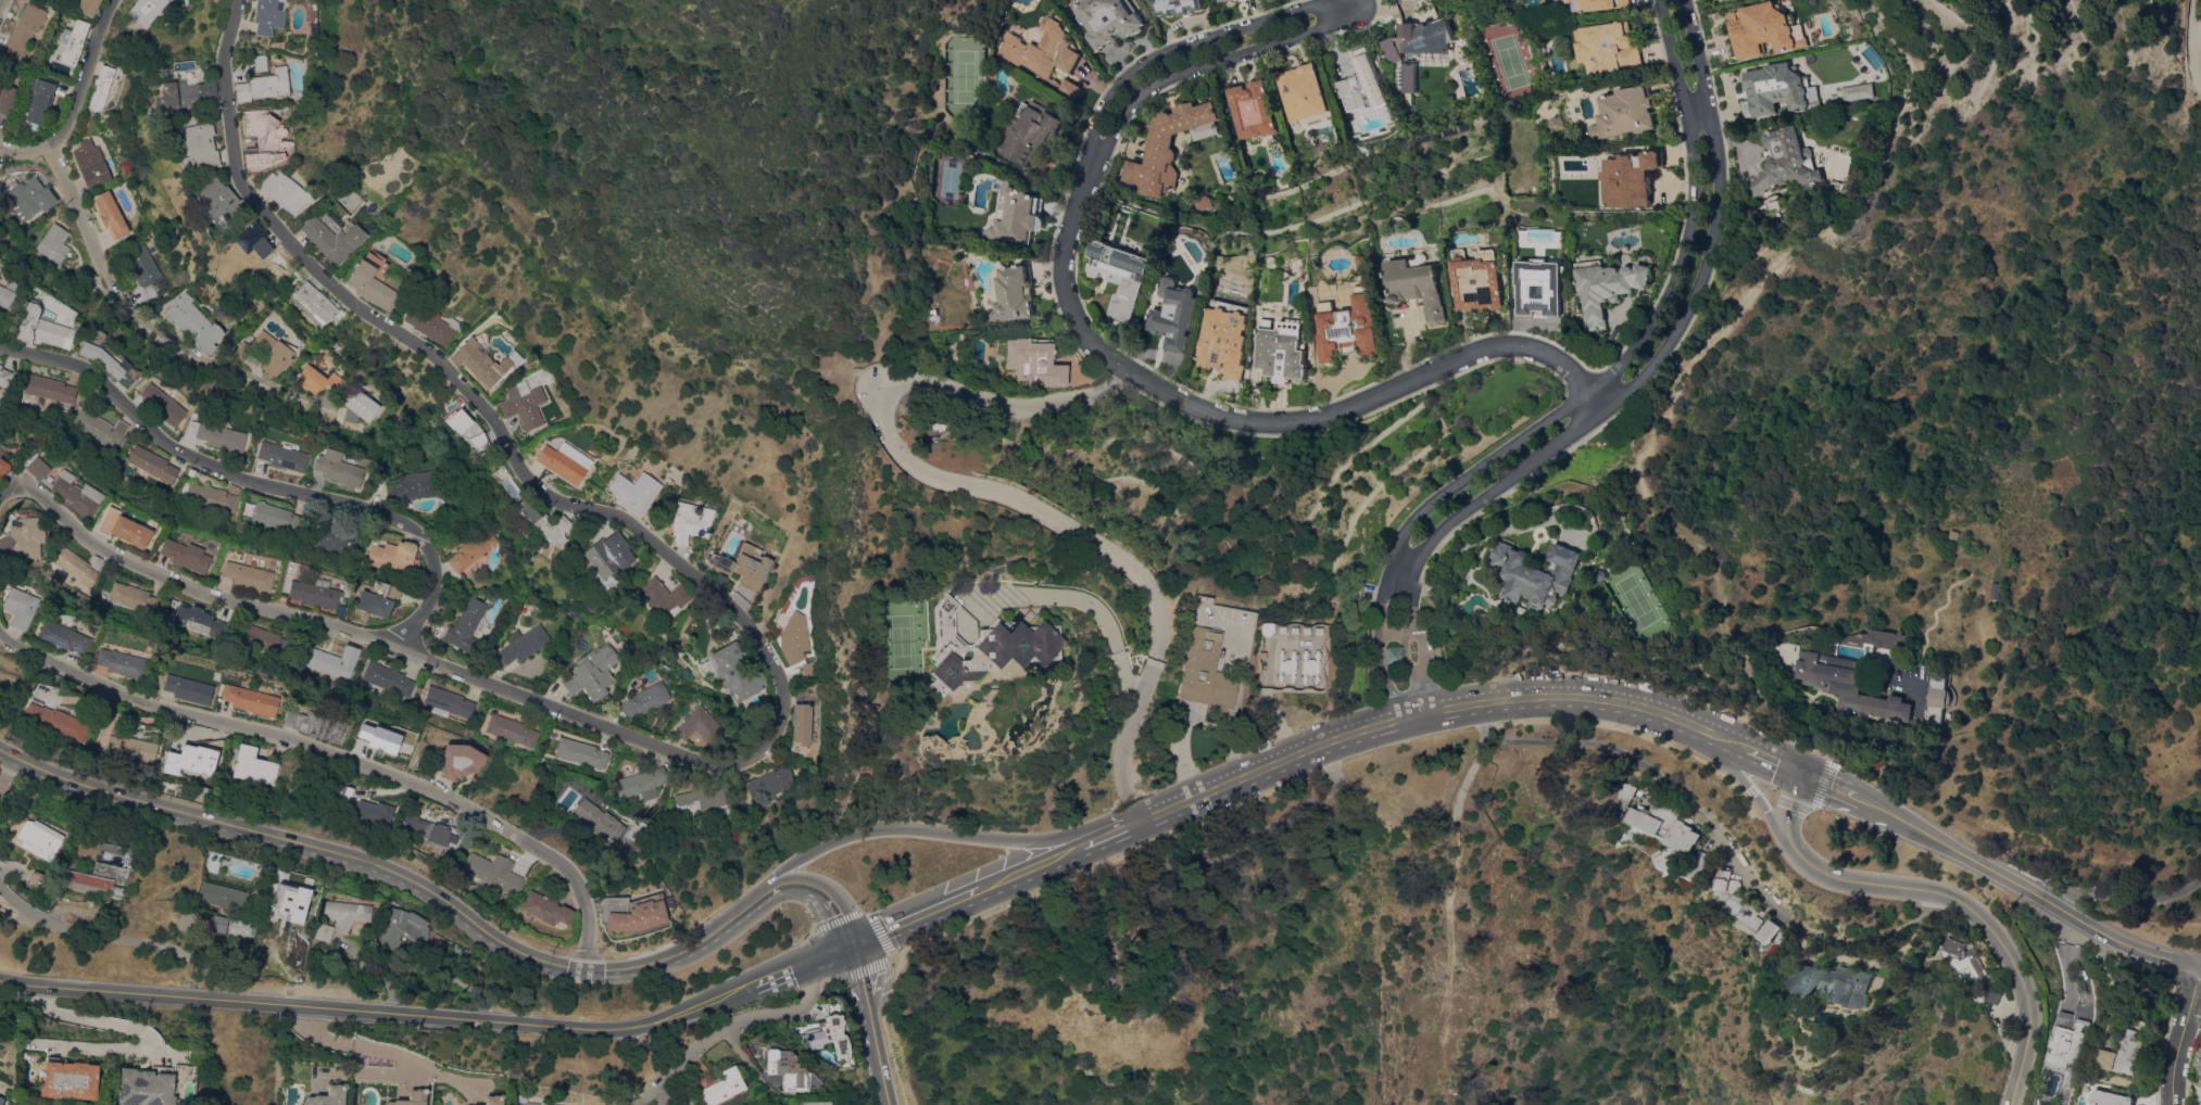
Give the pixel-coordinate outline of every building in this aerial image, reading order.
[(78,4),(80,0),(98,0),(91,16),(74,9),(76,3),(78,4)] [(127,12),(137,0),(168,0),(146,27),(127,12)] [(251,21),(254,0),(284,0),(282,10),(285,10),(282,28),(272,26),(271,36),(254,34),(256,22),(251,21)] [(1072,4),(1073,0),(1129,0),(1145,24),(1142,27),(1143,28),(1133,36),(1131,34),(1128,36),(1122,28),(1112,35),(1115,38),(1111,40),(1107,43),(1107,42),(1103,46),(1104,46),(1098,49),(1095,50),(1085,36),(1091,33),(1084,22),(1081,24),(1077,17),(1078,13),(1071,5),(1072,4)] [(1158,15),(1155,0),(1203,0),(1205,10),(1194,12),(1194,10),(1193,10),(1193,9),(1192,9),(1193,14),(1178,17),(1178,15),(1166,17),(1166,14),(1158,15)] [(1417,4),(1417,0),(1431,0),(1438,20),(1447,16),(1455,40),(1449,42),(1449,53),(1418,52),(1418,55),(1405,59),(1405,62),(1414,63),(1414,93),(1404,92),(1404,90),(1400,90),(1399,87),(1398,81),(1398,77),(1398,69),(1399,61),(1391,65),(1389,62),(1388,63),(1386,59),(1385,59),(1382,51),(1385,50),(1382,41),(1396,36),(1397,39),(1401,37),(1401,23),(1412,23),(1412,18),(1414,10),(1417,4)] [(1564,3),(1564,0),(1630,0),(1631,7),(1575,12),(1574,2),(1564,3)] [(1778,53),(1776,43),(1772,41),(1764,42),(1766,52),(1764,52),(1764,54),(1741,60),(1740,58),(1738,59),(1738,56),(1733,58),(1730,46),(1735,43),(1735,40),(1736,40),(1734,33),(1732,34),(1730,21),(1731,21),(1728,13),(1738,11),(1738,12),(1743,11),(1741,9),(1776,0),(1777,4),(1782,3),(1784,11),(1790,15),(1794,14),(1797,25),(1803,24),(1807,37),(1809,36),(1811,46),(1778,53)] [(1,51),(9,35),(10,36),(27,1),(48,11),(45,16),(46,17),(43,24),(41,23),(37,33),(34,30),(20,60),(1,51)] [(1068,36),(1067,38),(1072,42),(1069,47),(1081,54),(1070,73),(1056,65),(1048,78),(1052,79),(1053,78),(1058,81),(1057,82),(1060,85),(1065,78),(1080,87),(1073,99),(1055,88),(1054,89),(1047,86),(1048,84),(1014,64),(1010,63),(1007,62),(1007,60),(996,53),(1009,31),(1021,39),(1019,41),(1027,46),(1029,41),(1036,46),(1045,33),(1041,30),(1042,29),(1037,26),(1045,13),(1061,23),(1060,25),(1068,36)] [(59,61),(64,48),(58,45),(63,31),(70,34),(74,23),(71,21),(73,17),(75,18),(76,17),(89,23),(81,43),(74,66),(59,61)] [(1631,21),(1633,35),(1638,34),(1644,67),(1592,75),(1589,62),(1583,63),(1577,28),(1631,21)] [(1367,101),(1368,105),(1359,107),(1354,91),(1351,92),(1353,94),(1342,98),(1337,82),(1348,79),(1349,82),(1350,81),(1349,78),(1360,75),(1353,52),(1367,48),(1387,102),(1373,107),(1371,100),(1367,101)] [(248,77),(250,77),(248,55),(264,53),(265,63),(284,61),(284,65),(286,64),(289,93),(250,98),(251,101),(236,103),(234,82),(248,81),(248,77)] [(1280,77),(1290,74),(1288,72),(1301,68),(1300,65),(1316,61),(1330,112),(1292,122),(1280,77)] [(1794,112),(1791,103),(1790,103),(1788,103),(1787,101),(1777,102),(1779,113),(1744,118),(1741,100),(1752,99),(1751,98),(1750,98),(1749,90),(1745,90),(1744,80),(1746,80),(1746,75),(1747,75),(1746,72),(1768,68),(1768,65),(1793,62),(1793,66),(1799,65),(1800,73),(1806,77),(1811,76),(1812,87),(1820,86),(1822,99),(1823,99),(1824,106),(1794,112)] [(102,64),(114,67),(102,110),(90,112),(89,105),(93,91),(96,89),(98,85),(96,84),(102,64)] [(39,75),(55,80),(51,93),(53,94),(49,110),(46,109),(40,125),(23,118),(30,92),(26,91),(32,76),(38,78),(39,75)] [(1234,105),(1233,106),(1229,89),(1246,85),(1247,90),(1249,89),(1252,89),(1249,82),(1266,79),(1270,96),(1278,132),(1272,134),(1274,143),(1263,145),(1262,141),(1252,143),(1250,138),(1242,140),(1234,105)] [(161,81),(174,80),(174,81),(183,80),(184,86),(197,85),(197,87),(213,85),(214,102),(201,103),(201,104),(162,109),(160,89),(161,89),(161,81)] [(11,115),(0,111),(0,82),(5,84),(5,85),(20,90),(11,115)] [(1642,131),(1640,129),(1624,132),(1625,135),(1593,140),(1593,138),(1590,136),(1589,130),(1590,128),(1590,126),(1601,124),(1599,115),(1602,114),(1599,98),(1619,94),(1618,90),(1646,85),(1646,88),(1647,87),(1649,97),(1651,97),(1653,106),(1650,107),(1651,112),(1652,112),(1656,128),(1642,131)] [(995,149),(1010,123),(1007,122),(1013,113),(1016,114),(1023,102),(1029,105),(1032,100),(1051,111),(1049,112),(1053,114),(1055,112),(1061,115),(1059,118),(1065,120),(1057,134),(1056,134),(1048,145),(1045,144),(1041,150),(1036,148),(1024,167),(995,149)] [(1154,119),(1158,118),(1159,115),(1161,113),(1165,112),(1167,112),(1170,112),(1172,114),(1177,113),(1175,107),(1195,101),(1197,106),(1216,101),(1221,119),(1217,120),(1218,124),(1220,123),(1221,127),(1220,128),(1221,131),(1197,139),(1193,128),(1174,135),(1172,148),(1174,150),(1175,152),(1175,154),(1175,157),(1174,160),(1171,163),(1178,173),(1174,187),(1166,193),(1162,192),(1160,199),(1137,193),(1140,186),(1119,181),(1124,160),(1144,164),(1154,119)] [(242,149),(256,148),(255,137),(253,135),(242,136),(241,110),(266,109),(266,113),(268,114),(278,120),(276,123),(280,123),(281,124),(282,125),(281,126),(281,127),(284,127),(287,129),(287,134),(285,136),(282,136),(282,140),(293,141),(293,151),(284,152),(284,157),(268,165),(268,164),(256,170),(255,168),(246,173),(242,149)] [(1565,127),(1550,134),(1546,123),(1550,120),(1550,119),(1557,116),(1557,117),(1561,116),(1565,127)] [(181,127),(211,122),(213,135),(211,135),(213,150),(216,150),(219,166),(189,172),(181,127)] [(1819,182),(1820,185),(1814,186),(1813,183),(1810,185),(1798,178),(1790,180),(1791,183),(1783,186),(1783,182),(1774,186),(1756,200),(1745,186),(1768,168),(1771,168),(1770,164),(1770,162),(1771,158),(1773,156),(1775,155),(1775,154),(1773,155),(1772,154),(1772,152),(1771,150),(1771,149),(1774,148),(1773,147),(1769,149),(1765,138),(1766,138),(1766,134),(1800,125),(1806,148),(1812,147),(1815,148),(1816,154),(1816,156),(1819,168),(1825,167),(1828,180),(1819,182)] [(88,189),(72,151),(80,148),(78,142),(90,137),(93,147),(97,145),(112,179),(88,189)] [(1613,207),(1613,205),(1607,205),(1606,203),(1602,203),(1602,170),(1606,170),(1606,158),(1614,158),(1614,154),(1621,154),(1621,153),(1625,153),(1625,156),(1632,155),(1632,153),(1637,153),(1637,156),(1643,156),(1643,154),(1645,151),(1658,150),(1661,153),(1662,166),(1659,168),(1648,169),(1648,175),(1650,175),(1650,206),(1613,207)] [(257,186),(271,172),(275,176),(279,170),(286,177),(291,180),(298,185),(303,190),(309,187),(316,199),(291,215),(257,186)] [(231,195),(229,198),(231,200),(210,219),(191,200),(193,198),(189,193),(193,189),(196,191),(213,175),(231,195)] [(21,181),(23,185),(35,176),(43,187),(46,186),(58,201),(43,212),(41,208),(28,218),(27,218),(23,221),(13,211),(18,206),(7,192),(21,181)] [(1036,230),(1031,229),(1030,243),(1028,243),(1028,244),(981,239),(982,231),(986,228),(991,229),(992,224),(990,223),(991,219),(994,219),(996,218),(1004,176),(1007,176),(1013,183),(1011,186),(1015,187),(1017,190),(1029,191),(1029,194),(1032,195),(1031,198),(1034,199),(1035,198),(1042,199),(1039,215),(1041,216),(1043,218),(1044,220),(1044,223),(1044,225),(1043,227),(1042,229),(1040,230),(1039,230),(1036,230)] [(129,232),(114,240),(108,228),(106,229),(90,198),(108,189),(129,232)] [(1195,213),(1190,199),(1207,193),(1211,207),(1195,213)] [(1783,199),(1785,206),(1773,209),(1770,203),(1783,199)] [(234,201),(238,207),(230,215),(225,209),(234,201)] [(1245,218),(1232,223),(1230,215),(1242,211),(1245,218)] [(305,241),(309,239),(298,228),(312,214),(332,234),(338,229),(340,230),(350,220),(353,224),(354,223),(367,236),(354,249),(353,247),(334,268),(305,241)] [(230,238),(252,219),(266,236),(263,238),(273,249),(259,261),(249,250),(244,254),(230,238)] [(36,249),(53,221),(70,232),(62,242),(70,247),(59,264),(36,249)] [(1091,272),(1090,270),(1090,267),(1091,263),(1097,265),(1099,259),(1090,256),(1095,240),(1153,259),(1131,321),(1107,314),(1115,293),(1119,295),(1123,283),(1121,282),(1120,283),(1108,279),(1110,274),(1108,272),(1107,277),(1103,275),(1104,271),(1103,270),(1100,277),(1092,277),(1091,272)] [(162,277),(153,281),(160,292),(144,300),(136,284),(139,282),(123,254),(143,242),(162,277)] [(1459,285),(1458,285),(1456,264),(1455,262),(1456,262),(1455,250),(1468,247),(1469,257),(1481,256),(1480,251),(1498,249),(1499,261),(1500,261),(1505,309),(1476,313),(1475,308),(1460,309),(1459,285)] [(1424,263),(1424,267),(1438,265),(1443,293),(1444,293),(1445,305),(1446,305),(1448,322),(1443,323),(1444,325),(1435,326),(1435,325),(1431,325),(1427,307),(1430,307),(1429,297),(1418,299),(1418,296),(1405,299),(1405,301),(1403,303),(1397,304),(1394,302),(1394,297),(1395,295),(1394,284),(1393,284),(1389,262),(1420,258),(1420,256),(1423,253),(1429,253),(1430,255),(1431,259),(1429,262),(1424,263)] [(1358,257),(1360,255),(1363,254),(1367,257),(1368,265),(1366,267),(1361,267),(1359,266),(1358,257)] [(388,312),(356,292),(357,290),(343,282),(348,276),(349,277),(361,257),(376,266),(375,268),(376,269),(372,277),(400,293),(388,312)] [(1521,259),(1529,258),(1535,261),(1535,263),(1549,263),(1549,262),(1556,259),(1563,262),(1561,315),(1519,313),(1521,259)] [(1637,264),(1653,267),(1648,290),(1634,287),(1635,292),(1620,294),(1622,296),(1622,299),(1622,300),(1621,301),(1619,302),(1618,302),(1614,302),(1613,302),(1612,301),(1612,297),(1609,297),(1609,300),(1608,302),(1603,302),(1607,329),(1589,330),(1588,320),(1586,320),(1585,318),(1584,317),(1585,314),(1587,314),(1587,309),(1586,309),(1584,291),(1581,292),(1576,263),(1602,259),(1602,265),(1605,265),(1608,268),(1610,267),(1613,267),(1619,268),(1620,268),(1620,271),(1623,271),(1623,268),(1625,267),(1627,266),(1631,266),(1633,266),(1634,267),(1635,270),(1637,264)] [(994,321),(990,318),(990,314),(992,310),(994,310),(993,302),(998,301),(998,297),(996,299),(995,289),(997,289),(996,277),(995,277),(994,269),(1013,267),(1011,264),(1028,262),(1030,283),(1031,283),(1033,300),(1030,300),(1032,317),(994,321)] [(97,276),(89,285),(78,276),(87,267),(97,276)] [(1196,296),(1199,297),(1192,329),(1190,329),(1187,334),(1191,335),(1186,354),(1182,352),(1181,353),(1170,351),(1170,350),(1165,348),(1168,334),(1169,335),(1170,333),(1168,332),(1167,335),(1160,333),(1161,331),(1148,328),(1154,307),(1166,310),(1169,299),(1162,296),(1160,293),(1165,275),(1177,278),(1179,281),(1177,287),(1180,287),(1182,287),(1183,288),(1186,289),(1188,289),(1191,287),(1195,288),(1197,291),(1196,296)] [(338,309),(330,318),(329,317),(324,322),(323,321),(320,323),(311,314),(312,312),(305,306),(307,305),(303,302),(302,303),(290,292),(294,288),(295,289),(304,279),(338,309)] [(1320,334),(1323,333),(1320,314),(1321,314),(1320,303),(1334,301),(1336,312),(1337,312),(1337,314),(1340,313),(1340,312),(1356,309),(1356,310),(1358,310),(1356,294),(1357,294),(1356,287),(1370,284),(1371,293),(1372,293),(1373,308),(1376,308),(1379,328),(1376,328),(1379,341),(1378,341),(1379,354),(1363,356),(1362,344),(1360,345),(1361,354),(1345,355),(1344,350),(1336,350),(1338,361),(1324,364),(1320,334)] [(10,310),(0,306),(0,285),(17,293),(10,310)] [(181,330),(187,336),(183,341),(175,333),(180,329),(163,310),(178,296),(179,297),(185,291),(193,299),(191,302),(213,325),(215,322),(225,333),(214,343),(216,346),(207,355),(207,354),(206,355),(203,352),(202,353),(197,346),(198,346),(194,342),(197,341),(185,328),(181,330)] [(37,317),(75,329),(68,348),(33,338),(30,342),(14,336),(25,300),(28,301),(29,297),(38,301),(37,304),(40,308),(37,317)] [(1219,376),(1220,369),(1211,367),(1210,370),(1197,367),(1202,348),(1199,348),(1202,341),(1204,341),(1213,299),(1250,307),(1248,316),(1249,316),(1247,323),(1250,323),(1248,330),(1246,329),(1245,335),(1248,336),(1244,351),(1246,352),(1243,365),(1245,365),(1241,381),(1219,376)] [(412,327),(413,326),(401,319),(412,302),(448,323),(451,317),(461,323),(457,330),(455,329),(445,346),(441,343),(441,344),(412,327)] [(1261,343),(1260,341),(1260,339),(1260,336),(1262,332),(1263,319),(1274,319),(1274,329),(1280,329),(1281,320),(1305,322),(1304,343),(1307,343),(1305,364),(1307,364),(1306,380),(1288,378),(1288,383),(1275,382),(1276,377),(1267,376),(1268,369),(1258,368),(1261,343)] [(291,357),(293,359),(286,370),(282,368),(276,376),(266,371),(261,364),(265,359),(253,350),(243,361),(232,353),(242,340),(250,345),(263,328),(278,341),(279,340),(280,341),(282,339),(299,347),(291,357)] [(469,334),(480,344),(476,348),(482,355),(483,353),(486,353),(490,357),(490,359),(496,365),(505,356),(513,348),(524,359),(517,367),(513,363),(489,389),(463,364),(465,361),(463,359),(456,366),(449,358),(469,334)] [(1053,339),(1053,358),(1052,358),(1052,364),(1067,364),(1067,385),(1034,385),(1027,385),(1027,379),(1016,379),(1017,368),(1005,368),(1005,360),(997,360),(998,341),(1006,341),(1006,339),(1015,339),(1015,338),(1053,339)] [(126,369),(129,366),(139,373),(126,388),(95,359),(78,353),(85,340),(100,346),(126,369)] [(309,388),(306,390),(297,382),(298,382),(294,380),(309,363),(328,379),(335,371),(348,381),(339,392),(328,383),(326,386),(325,385),(320,392),(318,390),(316,394),(309,388)] [(5,389),(0,386),(0,364),(2,365),(1,367),(13,372),(14,369),(21,372),(9,397),(3,394),(5,389)] [(528,391),(548,379),(540,366),(520,378),(528,391)] [(52,399),(50,405),(41,403),(42,396),(24,392),(28,373),(64,381),(64,384),(77,388),(74,404),(52,399)] [(504,389),(514,384),(523,380),(528,391),(540,384),(548,399),(537,405),(544,422),(526,431),(517,412),(505,418),(499,403),(500,402),(499,398),(503,396),(504,399),(508,397),(504,389)] [(175,428),(162,417),(164,414),(139,394),(149,381),(188,411),(175,428)] [(360,423),(345,420),(349,406),(343,403),(355,385),(382,405),(369,422),(361,416),(360,423)] [(130,426),(124,435),(127,437),(112,462),(103,457),(110,446),(72,422),(81,406),(115,427),(120,419),(130,426)] [(457,408),(444,420),(475,453),(488,440),(457,408)] [(213,424),(214,419),(228,422),(227,428),(248,433),(242,454),(219,448),(219,447),(206,444),(206,440),(198,437),(194,445),(183,439),(190,422),(196,424),(196,421),(213,424)] [(269,463),(271,461),(256,457),(261,441),(282,446),(284,443),(291,445),(290,448),(311,454),(306,473),(269,463)] [(534,459),(544,443),(556,450),(563,441),(593,460),(577,486),(534,459)] [(168,460),(167,462),(179,469),(176,478),(178,479),(176,484),(173,482),(172,483),(127,461),(136,444),(168,460)] [(366,468),(360,487),(338,481),(338,480),(325,475),(326,472),(314,469),(319,454),(325,455),(327,446),(343,452),(341,460),(366,468)] [(49,470),(43,477),(53,484),(63,468),(75,475),(72,482),(81,488),(85,483),(104,495),(101,501),(101,503),(90,520),(70,507),(71,506),(59,499),(61,496),(50,488),(40,480),(39,481),(25,467),(35,456),(49,470)] [(2,479),(0,477),(0,457),(11,465),(10,468),(2,479)] [(441,469),(443,483),(437,484),(438,496),(414,498),(413,497),(402,498),(400,474),(441,469)] [(663,485),(661,487),(664,490),(655,500),(652,498),(639,518),(619,505),(613,501),(617,496),(606,488),(617,472),(633,483),(642,471),(663,485)] [(386,481),(398,479),(400,495),(388,496),(386,481)] [(236,511),(185,501),(189,483),(227,491),(226,493),(228,493),(229,484),(240,488),(236,511)] [(255,507),(257,501),(259,501),(259,500),(262,500),(264,500),(266,503),(265,504),(292,511),(291,513),(303,517),(298,533),(287,530),(285,535),(261,528),(262,522),(252,519),(252,517),(244,515),(247,504),(255,507)] [(552,543),(546,537),(545,538),(536,530),(537,529),(523,513),(521,515),(518,511),(519,510),(518,509),(526,500),(541,516),(544,512),(549,518),(545,520),(551,525),(561,515),(570,524),(552,543)] [(675,513),(674,513),(677,500),(715,510),(713,520),(712,519),(707,538),(688,533),(688,545),(674,544),(674,536),(671,536),(671,530),(670,530),(675,513)] [(111,533),(109,535),(98,530),(109,506),(121,511),(120,515),(153,531),(144,549),(111,533)] [(41,557),(0,560),(0,540),(7,535),(5,532),(9,531),(10,525),(22,524),(21,518),(38,517),(38,522),(45,521),(46,543),(40,543),(41,557)] [(353,558),(343,555),(342,558),(323,551),(324,547),(318,545),(326,522),(349,530),(345,537),(354,541),(357,532),(362,533),(353,558)] [(458,573),(448,560),(460,550),(457,548),(488,525),(500,542),(460,572),(458,573)] [(581,552),(602,537),(603,539),(616,530),(629,547),(628,549),(634,559),(621,569),(620,567),(602,580),(581,552)] [(1952,530),(1961,532),(1959,541),(1950,537),(1952,530)] [(165,537),(212,557),(204,575),(183,566),(180,570),(171,566),(172,561),(171,561),(172,558),(159,554),(165,537)] [(1587,554),(1577,577),(1579,579),(1572,595),(1561,590),(1560,594),(1561,594),(1563,598),(1561,604),(1556,606),(1550,604),(1548,609),(1544,610),(1538,609),(1535,606),(1533,601),(1534,598),(1527,596),(1525,602),(1523,602),(1522,605),(1518,602),(1519,600),(1509,597),(1511,592),(1510,590),(1513,581),(1511,580),(1509,576),(1509,571),(1510,569),(1497,563),(1499,558),(1497,557),(1505,539),(1521,546),(1520,548),(1526,551),(1529,550),(1531,550),(1533,551),(1535,554),(1535,556),(1535,558),(1533,559),(1532,560),(1531,563),(1547,570),(1554,568),(1556,561),(1554,560),(1561,542),(1587,554)] [(415,558),(419,559),(416,576),(367,563),(373,544),(385,547),(386,542),(397,545),(398,543),(400,541),(405,542),(405,541),(415,543),(415,544),(417,544),(416,545),(417,546),(417,547),(415,558)] [(760,549),(758,554),(760,556),(762,555),(770,559),(760,583),(758,582),(754,590),(738,583),(741,575),(729,570),(728,574),(710,567),(712,563),(706,560),(710,551),(716,555),(716,554),(733,561),(738,551),(742,541),(760,549)] [(105,559),(91,587),(50,560),(61,543),(89,561),(93,555),(105,559)] [(275,572),(269,593),(246,586),(246,585),(232,582),(234,579),(222,575),(225,560),(275,572)] [(1610,571),(1611,577),(1607,582),(1600,580),(1599,573),(1603,569),(1610,571)] [(669,592),(680,583),(692,597),(671,615),(669,612),(665,617),(663,613),(659,617),(636,589),(654,574),(669,592)] [(61,580),(56,585),(51,581),(55,575),(61,580)] [(301,599),(288,596),(291,580),(314,584),(316,577),(329,581),(328,587),(340,589),(337,609),(301,601),(301,599)] [(362,588),(370,592),(375,579),(402,589),(397,605),(392,604),(387,618),(355,606),(362,588)] [(109,599),(114,581),(127,585),(127,584),(150,592),(149,595),(162,599),(158,615),(109,599)] [(1991,583),(2001,583),(1999,599),(1990,598),(1991,583)] [(13,585),(41,598),(26,632),(11,624),(15,613),(2,607),(13,585)] [(928,683),(932,677),(927,672),(932,665),(929,663),(932,660),(928,656),(934,648),(932,606),(938,600),(936,599),(942,593),(955,605),(949,611),(951,633),(963,644),(968,644),(976,635),(976,628),(982,628),(992,617),(998,622),(1004,621),(1005,633),(1015,621),(1022,627),(1032,626),(1039,619),(1043,623),(1058,623),(1059,638),(1062,642),(1057,648),(1057,659),(1046,659),(1041,666),(1034,660),(1023,660),(1018,666),(1005,657),(995,669),(989,662),(983,663),(984,669),(974,679),(957,681),(947,690),(945,688),(940,695),(928,683)] [(442,638),(450,624),(454,626),(470,596),(488,605),(471,636),(479,639),(473,653),(442,638)] [(173,621),(179,602),(189,606),(189,607),(191,608),(192,605),(203,609),(202,611),(215,615),(214,619),(227,623),(223,637),(209,632),(207,634),(173,621)] [(810,649),(802,650),(806,657),(790,666),(780,649),(780,632),(774,628),(782,615),(788,619),(794,609),(805,614),(809,614),(810,621),(812,621),(813,627),(807,628),(810,649)] [(86,655),(73,649),(72,650),(38,635),(47,618),(93,639),(86,655)] [(498,651),(510,643),(505,637),(517,628),(521,635),(539,622),(551,638),(550,639),(551,640),(531,653),(531,652),(519,661),(517,657),(506,664),(502,671),(489,666),(499,652),(498,651)] [(1267,636),(1259,635),(1258,628),(1259,625),(1259,623),(1263,622),(1265,622),(1268,622),(1272,623),(1272,632),(1267,636)] [(281,635),(280,637),(285,638),(285,640),(286,640),(281,655),(241,642),(247,623),(281,635)] [(1191,625),(1222,631),(1213,671),(1237,676),(1231,709),(1177,697),(1182,669),(1191,625)] [(1866,659),(1868,644),(1908,650),(1910,634),(1900,632),(1900,633),(1870,629),(1869,637),(1840,633),(1837,655),(1866,659)] [(728,687),(725,688),(720,684),(719,682),(717,678),(716,675),(715,672),(715,668),(717,666),(709,653),(741,636),(750,651),(743,655),(744,657),(739,660),(745,673),(756,668),(766,686),(737,702),(728,687)] [(596,646),(599,649),(609,642),(621,660),(608,669),(616,678),(605,686),(608,691),(607,693),(609,697),(604,701),(601,697),(594,702),(583,686),(570,695),(561,681),(563,679),(559,676),(577,664),(575,661),(596,646)] [(304,665),(311,647),(341,657),(345,644),(361,648),(355,665),(354,665),(351,678),(350,677),(349,679),(304,665)] [(1400,646),(1400,662),(1384,663),(1383,647),(1400,646)] [(149,659),(144,679),(120,674),(120,673),(108,670),(109,666),(96,663),(99,648),(149,659)] [(1839,709),(1842,694),(1814,688),(1815,685),(1806,684),(1806,678),(1798,677),(1801,659),(1802,659),(1804,650),(1811,651),(1811,650),(1824,652),(1823,655),(1863,661),(1859,685),(1864,686),(1862,695),(1891,699),(1892,695),(1908,697),(1907,702),(1916,703),(1913,722),(1839,709)] [(1294,673),(1283,672),(1283,671),(1278,671),(1279,660),(1284,660),(1284,659),(1295,659),(1294,673)] [(1301,660),(1307,660),(1307,659),(1312,659),(1312,660),(1318,660),(1318,673),(1312,673),(1312,674),(1306,674),(1306,672),(1301,672),(1301,660)] [(362,678),(369,660),(405,675),(404,677),(416,682),(410,698),(362,678)] [(819,678),(804,679),(802,663),(817,661),(819,678)] [(1933,706),(1932,706),(1934,687),(1935,687),(1937,672),(1951,673),(1949,689),(1951,689),(1951,691),(1952,691),(1954,697),(1953,702),(1951,707),(1949,707),(1949,708),(1947,708),(1945,723),(1930,722),(1933,706)] [(214,685),(210,704),(173,696),(174,693),(163,689),(167,673),(214,685)] [(663,679),(672,698),(655,708),(654,707),(639,715),(638,712),(632,714),(627,717),(619,703),(663,679)] [(273,695),(275,688),(280,690),(278,697),(280,697),(275,717),(246,710),(246,709),(232,706),(232,701),(222,698),(225,683),(273,695)] [(449,711),(448,716),(431,711),(433,706),(423,702),(429,684),(464,696),(463,698),(476,702),(470,719),(449,711)] [(982,689),(996,688),(997,698),(979,698),(979,691),(982,691),(982,689)] [(89,724),(81,741),(35,721),(35,720),(25,715),(32,700),(54,711),(54,709),(89,724)] [(675,729),(701,703),(726,729),(712,745),(696,729),(686,740),(675,729)] [(812,703),(812,745),(793,745),(794,725),(793,725),(793,712),(794,712),(794,703),(812,703)] [(284,724),(289,709),(306,715),(309,710),(350,724),(342,745),(284,724)] [(527,725),(527,726),(540,732),(534,747),(536,747),(534,752),(526,749),(527,747),(525,747),(525,745),(486,731),(492,712),(527,725)] [(374,724),(401,735),(400,737),(403,738),(394,758),(365,746),(367,741),(356,737),(362,723),(373,727),(374,724)] [(105,751),(110,734),(125,737),(125,735),(159,744),(154,763),(105,751)] [(561,736),(596,746),(595,749),(609,752),(604,769),(555,754),(561,736)] [(219,750),(213,776),(180,769),(179,773),(166,770),(171,751),(180,753),(183,742),(197,746),(197,745),(219,750)] [(232,776),(240,742),(257,747),(255,758),(279,763),(274,785),(232,776)] [(443,763),(443,742),(465,744),(486,755),(476,772),(470,770),(471,772),(462,775),(462,774),(460,778),(454,776),(453,780),(439,775),(443,763)] [(790,763),(796,778),(790,780),(792,785),(790,788),(776,793),(779,801),(770,805),(767,798),(754,802),(747,786),(747,782),(790,763)] [(664,765),(668,782),(656,786),(659,796),(643,801),(641,792),(621,798),(615,779),(664,765)] [(1623,817),(1609,811),(1618,790),(1615,790),(1620,779),(1638,788),(1633,798),(1632,798),(1623,817)] [(201,780),(216,785),(212,797),(197,792),(198,789),(201,780)] [(704,809),(704,810),(699,811),(697,809),(678,813),(675,793),(693,790),(695,789),(696,787),(697,786),(696,783),(709,780),(712,789),(725,787),(728,804),(704,809)] [(1658,796),(1670,802),(1672,799),(1685,805),(1677,821),(1693,828),(1691,830),(1700,835),(1696,844),(1694,844),(1690,851),(1683,848),(1682,851),(1664,842),(1667,838),(1648,829),(1647,831),(1626,821),(1633,806),(1643,811),(1644,808),(1650,811),(1658,796)] [(615,841),(599,828),(596,831),(579,818),(580,817),(573,811),(584,797),(604,813),(606,810),(624,823),(621,826),(625,828),(615,841)] [(376,804),(377,801),(394,806),(389,827),(367,821),(367,823),(353,818),(359,799),(376,804)] [(393,830),(400,810),(450,827),(451,826),(463,830),(457,847),(447,843),(445,847),(428,840),(427,841),(393,830)] [(629,830),(636,822),(647,831),(638,843),(626,835),(629,830)] [(23,847),(35,824),(63,840),(51,862),(23,847)] [(133,866),(131,871),(130,869),(127,881),(115,879),(114,885),(124,887),(122,899),(109,897),(109,894),(89,890),(88,892),(72,889),(72,888),(64,886),(67,869),(92,875),(96,861),(123,866),(127,846),(136,848),(135,854),(136,854),(133,866)] [(211,849),(223,852),(217,873),(206,869),(211,849)] [(1703,882),(1688,876),(1700,850),(1715,856),(1703,882)] [(462,869),(470,851),(491,862),(496,852),(514,861),(510,871),(525,878),(516,896),(462,869)] [(46,875),(45,877),(47,878),(42,890),(28,885),(34,869),(46,875)] [(1743,893),(1751,900),(1749,902),(1763,913),(1765,912),(1769,915),(1770,917),(1757,935),(1737,919),(1739,916),(1734,911),(1732,914),(1723,907),(1725,905),(1720,902),(1724,896),(1715,894),(1716,878),(1720,869),(1732,871),(1732,879),(1741,880),(1740,892),(1743,893)] [(250,892),(244,913),(219,906),(219,905),(197,900),(202,880),(250,892)] [(301,923),(309,888),(274,880),(267,910),(286,914),(285,920),(301,923)] [(574,911),(567,925),(556,919),(554,926),(543,920),(543,918),(519,906),(523,900),(525,901),(530,889),(574,911)] [(603,898),(629,897),(629,901),(662,890),(664,898),(663,899),(669,920),(636,930),(636,929),(630,931),(607,930),(608,912),(605,911),(603,898)] [(327,918),(327,916),(324,916),(326,900),(372,905),(370,922),(354,919),(347,933),(336,927),(336,925),(335,925),(336,919),(327,918)] [(389,906),(410,912),(428,923),(426,926),(428,926),(427,944),(413,943),(413,940),(401,932),(400,938),(401,939),(398,949),(378,947),(378,945),(389,906)] [(215,914),(228,917),(224,938),(210,935),(211,932),(215,914)] [(228,933),(229,918),(252,920),(251,936),(228,933)] [(1762,937),(1774,918),(1786,927),(1787,925),(1794,929),(1785,944),(1778,940),(1774,945),(1762,937)] [(313,937),(317,922),(334,926),(329,942),(313,937)] [(1987,974),(1989,973),(1995,981),(1986,987),(1978,975),(1967,981),(1959,966),(1955,968),(1950,958),(1953,956),(1951,953),(1942,949),(1947,937),(1965,944),(1964,948),(1966,951),(1972,948),(1987,974)] [(454,951),(456,945),(464,949),(462,954),(457,952),(454,951)] [(1861,969),(1877,974),(1872,993),(1874,993),(1875,1007),(1858,1008),(1857,1005),(1837,1000),(1826,995),(1828,987),(1826,986),(1813,1001),(1793,982),(1809,963),(1837,971),(1839,970),(1842,971),(1846,965),(1861,969)] [(1998,1005),(1987,1001),(1987,998),(1991,987),(2003,992),(2000,999),(1998,1005)] [(2099,1000),(2099,1018),(2097,1034),(2088,1068),(2084,1067),(2085,1065),(2073,1063),(2072,1069),(2065,1067),(2063,1071),(2055,1069),(2053,1066),(2052,1066),(2052,1067),(2047,1066),(2058,1023),(2060,1023),(2059,1026),(2073,1029),(2073,1026),(2076,1023),(2078,1024),(2079,1017),(2077,1017),(2081,1003),(2088,1004),(2088,996),(2090,994),(2098,993),(2099,999),(2099,1000)] [(832,1040),(825,1042),(825,1043),(821,1044),(821,1046),(809,1049),(808,1046),(804,1047),(804,1045),(802,1045),(801,1044),(801,1042),(800,1040),(800,1038),(802,1037),(801,1034),(805,1033),(804,1030),(818,1028),(817,1023),(823,1020),(825,1023),(826,1021),(825,1017),(827,1016),(827,1003),(839,1002),(840,1014),(842,1014),(842,1019),(843,1019),(844,1024),(842,1024),(842,1029),(841,1029),(842,1034),(844,1033),(847,1040),(848,1047),(850,1053),(848,1058),(848,1062),(837,1058),(832,1040)] [(2100,1066),(2104,1047),(2123,1053),(2128,1028),(2150,1033),(2143,1060),(2142,1059),(2138,1075),(2100,1066)] [(765,1051),(766,1049),(776,1049),(776,1050),(789,1050),(795,1056),(795,1062),(796,1062),(797,1066),(803,1066),(803,1071),(808,1071),(808,1087),(806,1087),(806,1090),(782,1090),(781,1084),(781,1083),(780,1081),(780,1080),(782,1079),(782,1074),(765,1074),(765,1068),(764,1068),(764,1062),(762,1062),(762,1051),(765,1051)] [(96,1100),(74,1097),(74,1098),(67,1098),(67,1100),(39,1097),(40,1082),(42,1082),(45,1060),(60,1062),(60,1064),(62,1064),(62,1062),(72,1063),(72,1062),(86,1063),(86,1064),(98,1065),(96,1100)] [(745,1088),(710,1104),(704,1104),(697,1091),(702,1088),(697,1080),(709,1074),(714,1082),(724,1077),(720,1070),(733,1064),(745,1088)] [(175,1095),(174,1104),(139,1104),(117,1103),(121,1067),(136,1068),(136,1070),(141,1070),(141,1069),(153,1070),(153,1074),(155,1074),(155,1072),(174,1074),(173,1095),(175,1095)] [(344,1090),(344,1104),(305,1104),(305,1098),(306,1098),(306,1096),(314,1096),(314,1094),(324,1095),(324,1094),(328,1094),(329,1084),(336,1084),(336,1083),(341,1084),(342,1082),(345,1082),(348,1084),(348,1087),(344,1090)] [(426,1093),(425,1104),(385,1104),(385,1103),(387,1103),(387,1101),(394,1102),(394,1100),(407,1100),(408,1089),(415,1090),(415,1088),(422,1088),(423,1088),(425,1088),(427,1089),(427,1092),(426,1093)] [(2139,1100),(2138,1104),(2098,1104),(2099,1101),(2098,1101),(2098,1098),(2098,1095),(2100,1091),(2101,1089),(2138,1097),(2137,1100),(2139,1100)] [(503,1098),(503,1104),(485,1104),(485,1094),(498,1095),(500,1093),(503,1094),(504,1095),(504,1097),(503,1098)] [(546,1104),(558,1104),(513,1104),(514,1095),(514,1093),(526,1094),(525,1102),(540,1103),(540,1102),(542,1100),(545,1101),(546,1102),(546,1104)]
